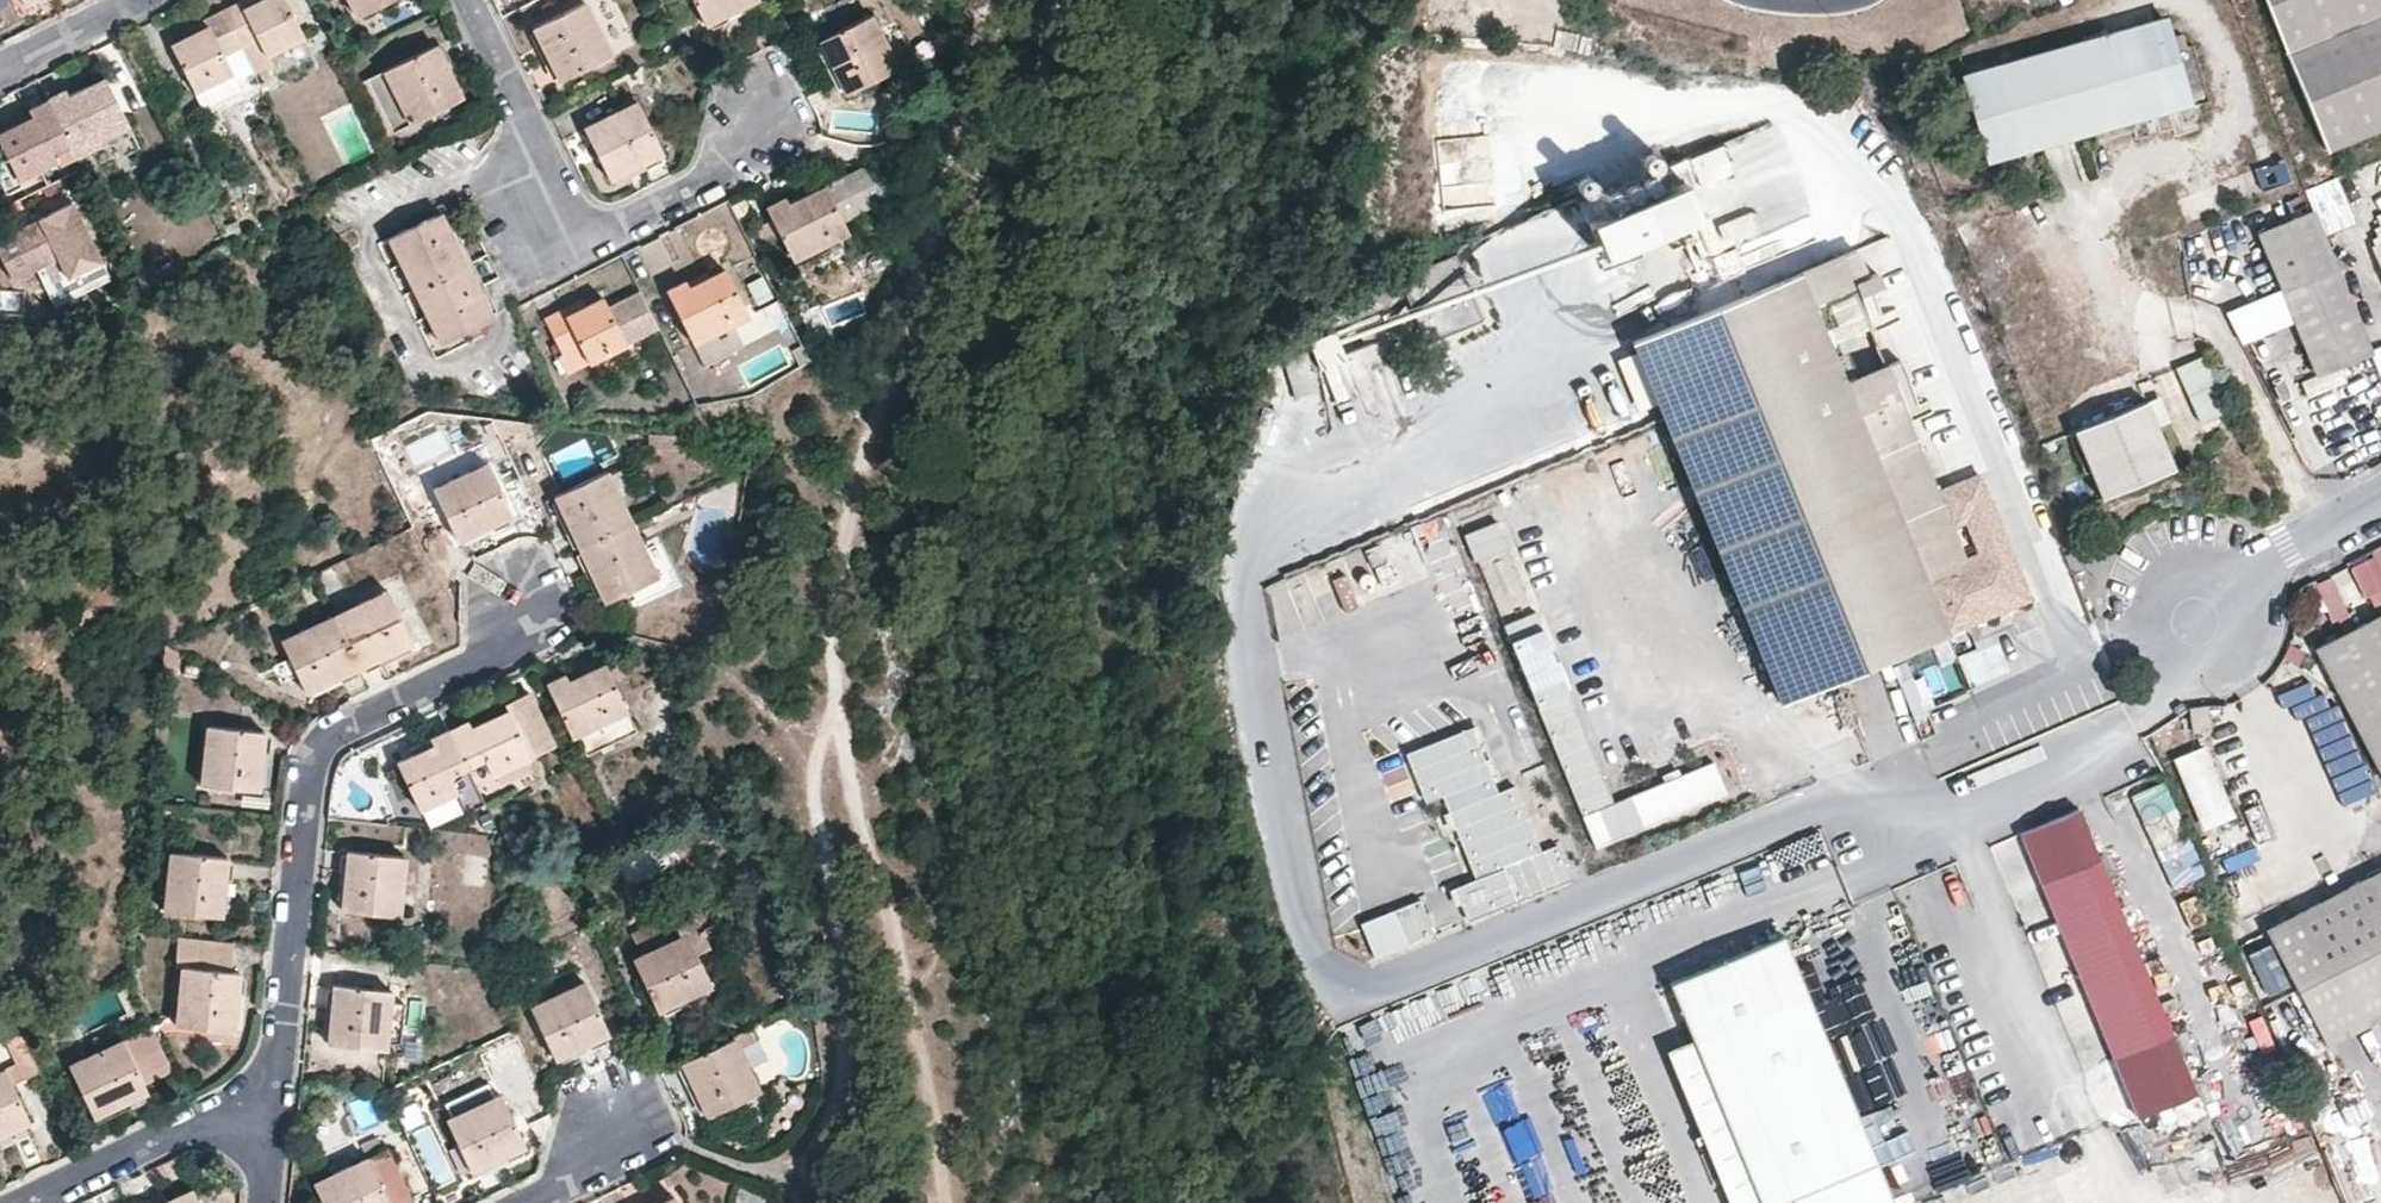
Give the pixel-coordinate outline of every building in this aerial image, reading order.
[(241,47),(259,39),(267,55),(268,57),(270,56),(305,38),(285,0),(263,0),(243,10),(239,2),(222,11),(241,47)] [(239,2),(243,10),(263,0),(244,0),(239,2)] [(390,0),(350,0),(358,16),(390,0)] [(706,23),(751,0),(694,0),(706,23)] [(2324,148),(2380,125),(2380,0),(2266,0),(2324,148)] [(585,2),(535,27),(562,80),(612,55),(585,2)] [(249,64),(241,47),(222,11),(206,19),(210,27),(189,37),(173,46),(197,92),(233,73),(233,72),(249,64)] [(1965,68),(1989,155),(2190,100),(2166,13),(1965,68)] [(897,68),(870,15),(821,40),(847,92),(897,68)] [(185,30),(189,37),(210,27),(206,19),(185,30)] [(315,57),(305,38),(270,56),(279,75),(315,57)] [(241,47),(249,64),(267,55),(259,39),(241,47)] [(357,84),(383,136),(462,96),(436,46),(357,84)] [(241,90),(233,73),(197,92),(205,109),(241,90)] [(66,90),(48,99),(77,157),(94,148),(91,143),(128,125),(106,79),(70,97),(66,90)] [(32,115),(0,132),(0,139),(20,179),(58,161),(61,165),(77,157),(48,99),(29,108),(32,115)] [(663,153),(638,102),(586,129),(611,179),(663,153)] [(1712,210),(1691,156),(1592,196),(1616,250),(1712,210)] [(879,170),(864,167),(790,203),(786,196),(765,207),(772,220),(784,243),(793,259),(849,231),(843,219),(861,211),(891,196),(879,170)] [(8,186),(0,170),(0,190),(8,186)] [(65,198),(0,232),(0,247),(12,270),(53,249),(66,274),(96,259),(65,198)] [(2314,367),(2371,344),(2315,209),(2258,232),(2314,367)] [(849,231),(850,235),(868,227),(861,211),(843,219),(849,231)] [(442,212),(388,239),(398,258),(425,313),(441,343),(495,316),(479,286),(456,239),(442,212)] [(772,220),(753,229),(765,253),(784,243),(772,220)] [(2372,243),(2380,265),(2380,240),(2372,243)] [(1798,272),(1809,297),(1855,278),(1869,273),(1858,245),(1797,269),(1798,272)] [(1467,248),(1408,272),(1435,338),(1492,314),(1467,248)] [(748,315),(724,269),(689,286),(687,281),(668,291),(693,343),(732,323),(748,315)] [(1877,269),(1869,273),(1855,278),(1870,315),(1881,311),(1871,285),(1882,281),(1877,269)] [(1951,522),(1852,279),(1809,297),(1798,272),(1627,342),(1776,701),(2031,597),(1979,470),(1940,486),(1954,520),(1951,522)] [(747,282),(757,304),(774,296),(765,274),(747,282)] [(626,343),(656,327),(638,293),(608,308),(604,299),(587,307),(566,317),(562,308),(544,317),(556,343),(562,355),(559,356),(568,372),(626,343)] [(587,307),(583,299),(562,308),(566,317),(587,307)] [(732,323),(693,343),(704,365),(744,345),(732,323)] [(1344,329),(1318,341),(1328,364),(1355,353),(1344,329)] [(559,356),(562,355),(556,343),(550,346),(557,357),(559,356)] [(810,359),(802,343),(793,347),(801,364),(810,359)] [(1311,345),(1289,354),(1307,397),(1329,387),(1311,345)] [(2368,350),(2380,383),(2380,345),(2368,350)] [(1889,361),(1907,405),(1918,400),(1900,356),(1889,361)] [(2174,369),(2198,425),(2225,413),(2201,357),(2174,369)] [(2067,436),(2097,501),(2166,470),(2137,405),(2067,436)] [(648,434),(649,442),(671,445),(672,434),(648,434)] [(511,515),(486,463),(434,489),(458,540),(511,515)] [(611,477),(607,471),(556,495),(581,546),(632,523),(616,490),(629,484),(624,470),(611,477)] [(1729,791),(1716,758),(1624,796),(1565,656),(1559,659),(1495,508),(1467,520),(1525,670),(1531,668),(1599,844),(1729,791)] [(607,600),(658,576),(632,523),(581,546),(607,600)] [(1402,583),(1425,573),(1408,531),(1370,546),(1376,561),(1390,555),(1402,583)] [(2380,569),(2380,546),(2372,551),(2380,569)] [(2077,554),(2085,574),(2094,571),(2085,552),(2077,554)] [(2075,579),(2085,574),(2077,554),(2067,558),(2075,579)] [(334,564),(338,573),(349,568),(345,559),(334,564)] [(2350,606),(2333,575),(2318,583),(2335,614),(2350,606)] [(338,614),(335,616),(359,668),(411,642),(387,591),(361,603),(338,614)] [(334,606),(338,614),(361,603),(358,598),(351,597),(334,606)] [(2380,778),(2380,613),(2315,646),(2380,778)] [(359,668),(335,616),(282,641),(306,693),(359,668)] [(1957,644),(1975,684),(2008,669),(1990,629),(1957,644)] [(163,669),(179,670),(180,652),(165,644),(163,669)] [(587,754),(636,730),(606,665),(569,682),(565,674),(547,683),(573,738),(578,736),(587,754)] [(504,704),(507,711),(472,727),(469,721),(449,729),(466,767),(484,758),(492,774),(552,745),(528,693),(504,704)] [(2207,704),(2186,706),(2192,731),(2212,728),(2207,704)] [(258,790),(264,731),(207,726),(201,784),(258,790)] [(1558,843),(1543,850),(1515,785),(1498,792),(1471,727),(1405,755),(1425,803),(1442,796),(1476,876),(1525,856),(1525,858),(1456,887),(1470,920),(1573,878),(1558,843)] [(450,775),(466,767),(449,729),(430,738),(434,746),(397,763),(420,809),(457,791),(450,775)] [(2203,744),(2175,756),(2202,824),(2231,813),(2203,744)] [(2158,782),(2130,796),(2173,886),(2202,873),(2158,782)] [(2088,831),(2047,850),(2057,871),(2098,853),(2088,831)] [(398,914),(404,856),(348,850),(342,908),(398,914)] [(164,910),(220,916),(227,857),(171,851),(164,910)] [(2173,1034),(2096,859),(2039,884),(2116,1059),(2173,1034)] [(2380,945),(2380,869),(2270,928),(2299,988),(2380,945)] [(1360,923),(1375,957),(1434,932),(1419,898),(1360,923)] [(680,934),(668,941),(632,958),(656,1009),(711,984),(695,950),(708,944),(695,914),(674,924),(680,934)] [(627,944),(632,958),(668,941),(659,920),(632,932),(635,939),(627,944)] [(1664,982),(1688,1043),(1753,1202),(1764,1202),(1796,1190),(1802,1202),(1886,1202),(1779,936),(1664,982)] [(2380,945),(2299,988),(2326,1046),(2380,1017),(2380,947),(2380,945)] [(225,948),(185,946),(178,1025),(233,1031),(239,971),(223,970),(225,948)] [(538,979),(522,987),(531,1006),(547,998),(538,979)] [(608,1032),(584,981),(547,998),(531,1006),(554,1057),(608,1032)] [(330,1009),(362,1012),(359,1046),(386,1049),(386,1042),(400,1043),(404,1002),(391,1001),(391,989),(333,984),(330,1009)] [(327,1043),(359,1046),(362,1012),(330,1009),(327,1043)] [(759,1039),(753,1028),(681,1061),(693,1085),(718,1074),(731,1103),(759,1089),(739,1048),(759,1039)] [(21,1032),(6,1040),(16,1062),(32,1055),(21,1032)] [(123,1102),(148,1090),(122,1038),(69,1064),(82,1092),(112,1078),(123,1102)] [(1688,1043),(1670,1050),(1732,1202),(1753,1202),(1688,1043)] [(39,1070),(32,1055),(16,1062),(23,1077),(39,1070)] [(16,1062),(5,1068),(12,1083),(23,1077),(16,1062)] [(5,1068),(0,1071),(0,1135),(30,1120),(12,1083),(5,1068)] [(707,1114),(731,1103),(718,1074),(693,1085),(707,1114)] [(123,1102),(112,1078),(82,1092),(94,1116),(123,1102)] [(525,1145),(500,1093),(446,1119),(459,1146),(488,1131),(501,1157),(525,1145)] [(501,1157),(488,1131),(459,1146),(471,1171),(501,1157)] [(313,1184),(322,1202),(389,1202),(372,1165),(387,1158),(377,1136),(361,1143),(364,1150),(368,1158),(358,1163),(313,1184)] [(368,1158),(364,1150),(354,1155),(358,1163),(368,1158)] [(407,1201),(387,1158),(372,1165),(389,1202),(403,1202),(407,1201)] [(191,1189),(164,1202),(162,1202),(198,1202),(191,1189)] [(159,1194),(145,1201),(146,1202),(162,1202),(164,1202),(159,1194)]
